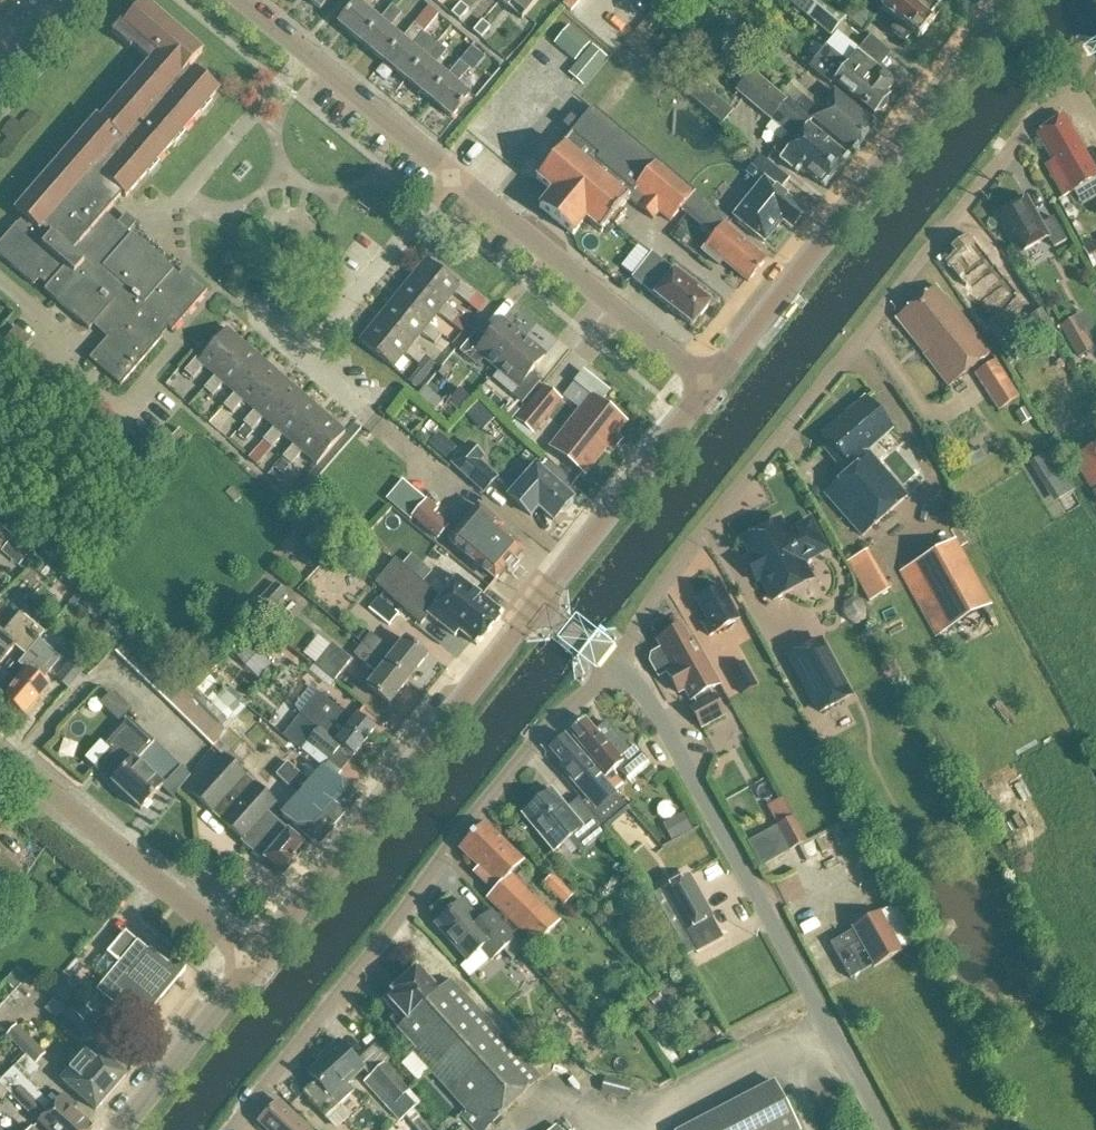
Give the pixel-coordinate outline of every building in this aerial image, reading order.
[(320,14),(332,0),(303,0),(320,14)] [(337,28),(360,47),(379,24),(366,14),(378,0),(360,0),(337,28)] [(499,2),(509,10),(512,7),(525,18),(541,0),(500,0),(499,2)] [(843,24),(815,0),(792,0),(788,5),(830,40),(843,24)] [(943,13),(927,0),(893,0),(881,14),(897,27),(891,35),(904,45),(910,38),(918,44),(943,13)] [(219,93),(190,69),(202,55),(143,4),(124,27),(121,24),(111,35),(130,52),(133,49),(151,64),(100,123),(97,120),(16,213),(22,219),(0,244),(0,258),(34,288),(39,281),(48,288),(44,293),(89,332),(97,323),(111,335),(89,361),(120,388),(170,332),(172,334),(207,293),(184,273),(179,277),(132,236),(130,239),(105,218),(122,198),(126,201),(219,93)] [(459,24),(468,13),(460,6),(451,17),(459,24)] [(845,18),(864,34),(874,22),(855,6),(845,18)] [(391,9),(379,24),(360,47),(383,65),(401,43),(389,33),(402,17),(391,9)] [(429,9),(414,27),(423,35),(438,17),(429,9)] [(702,26),(684,11),(673,26),(690,40),(702,26)] [(481,42),(490,31),(481,24),(472,35),(481,42)] [(414,27),(401,43),(383,65),(405,84),(424,61),(411,51),(424,36),(414,27)] [(553,47),(574,65),(589,47),(568,29),(553,47)] [(869,40),(857,55),(836,38),(809,72),(830,89),(833,85),(875,117),(897,89),(877,73),(890,56),(869,40)] [(436,46),(424,61),(405,84),(428,102),(446,80),(434,69),(446,54),(436,46)] [(446,80),(428,102),(451,122),(470,99),(457,88),(469,73),(459,64),(446,80)] [(752,76),(735,96),(771,125),(787,104),(752,76)] [(733,115),(692,82),(681,95),(723,128),(733,115)] [(855,155),(876,129),(834,95),(818,114),(804,103),(799,109),(855,155)] [(825,191),(848,162),(808,129),(812,124),(787,104),(771,125),(785,136),(770,155),(797,177),(802,172),(825,191)] [(632,193),(655,164),(594,113),(564,150),(626,201),(632,193)] [(1037,137),(1053,164),(1046,168),(1063,198),(1095,180),(1095,175),(1063,117),(1037,137)] [(626,201),(584,167),(564,150),(536,183),(552,196),(539,211),(573,238),(585,223),(601,236),(607,229),(613,233),(625,219),(620,214),(629,203),(626,201)] [(791,233),(805,216),(780,195),(789,183),(760,159),(746,176),(760,187),(733,221),(765,246),(782,225),(791,233)] [(682,212),(694,196),(655,164),(632,193),(641,201),(635,209),(653,223),(659,216),(670,225),(681,212),(682,212)] [(682,212),(713,239),(723,226),(725,227),(725,226),(728,222),(695,195),(694,196),(682,212)] [(1054,251),(1066,244),(1053,221),(1041,227),(1027,201),(999,217),(1021,256),(1048,241),(1054,251)] [(723,226),(713,239),(705,248),(700,253),(719,269),(724,264),(748,285),(767,260),(725,226),(725,227),(723,226)] [(974,308),(1005,282),(967,238),(951,251),(955,256),(945,265),(966,290),(962,293),(974,308)] [(698,294),(651,256),(631,281),(691,330),(710,307),(696,296),(698,294)] [(426,262),(410,282),(443,310),(445,307),(454,296),(468,306),(475,297),(461,286),(458,288),(426,262)] [(410,282),(393,303),(427,330),(429,327),(438,316),(451,327),(459,318),(445,307),(443,310),(410,282)] [(949,389),(991,355),(947,301),(943,301),(934,290),(895,321),(924,356),(924,357),(949,389)] [(475,297),(468,306),(478,315),(485,306),(475,297)] [(393,303),(377,323),(410,350),(412,347),(422,336),(435,347),(442,338),(429,327),(427,330),(393,303)] [(1055,336),(1040,313),(1027,321),(1042,344),(1055,336)] [(459,318),(451,327),(462,336),(470,327),(459,318)] [(1073,321),(1061,327),(1079,359),(1094,351),(1084,334),(1081,336),(1073,321)] [(377,323),(359,344),(393,371),(405,356),(418,367),(426,358),(412,347),(410,350),(377,323)] [(498,372),(523,341),(502,323),(487,341),(477,333),(460,354),(470,363),(476,354),(498,372)] [(2,345),(15,357),(28,343),(14,331),(2,345)] [(196,360),(184,374),(193,381),(204,369),(215,378),(217,381),(246,348),(226,331),(199,362),(196,360)] [(523,341),(498,372),(519,390),(512,398),(522,406),(540,385),(530,377),(545,359),(523,341)] [(215,378),(204,391),(212,399),(224,386),(234,395),(237,398),(266,366),(246,348),(217,381),(215,378)] [(428,376),(435,368),(426,361),(420,369),(421,370),(428,376)] [(994,364),(973,378),(996,414),(1017,400),(994,364)] [(234,395),(223,408),(232,416),(243,403),(254,413),(257,415),(285,383),(266,366),(237,398),(234,395)] [(254,413),(243,425),(251,433),(263,420),(274,430),(276,432),(305,400),(285,383),(257,415),(254,413)] [(535,437),(541,429),(563,403),(545,387),(516,421),(535,437)] [(274,430),(262,443),(271,450),(282,438),(293,447),(296,450),(324,417),(305,400),(276,432),(274,430)] [(584,476),(623,425),(591,400),(552,451),(584,476)] [(846,477),(824,496),(849,525),(841,532),(853,545),(861,538),(906,498),(866,453),(891,431),(865,402),(823,438),(838,455),(832,460),(846,477)] [(495,422),(479,405),(466,417),(482,434),(495,422)] [(504,410),(499,416),(509,425),(519,414),(511,406),(506,412),(504,410)] [(293,447),(282,460),(291,468),(302,455),(316,467),(345,435),(324,417),(296,450),(293,447)] [(247,443),(253,436),(244,429),(239,436),(247,443)] [(176,455),(189,441),(179,432),(166,446),(176,455)] [(453,456),(435,440),(429,447),(447,463),(453,456)] [(257,466),(268,454),(260,447),(249,459),(257,466)] [(485,495),(498,481),(480,465),(484,461),(468,447),(452,465),(485,495)] [(1095,488),(1095,449),(1079,459),(1095,488)] [(1053,506),(1070,496),(1046,455),(1029,465),(1053,506)] [(573,501),(535,467),(507,499),(530,519),(538,510),(553,524),(560,516),(566,515),(571,509),(572,503),(573,501)] [(411,520),(437,543),(448,530),(433,517),(438,512),(427,502),(411,520)] [(449,544),(491,580),(494,583),(522,551),(500,532),(503,530),(478,510),(449,544)] [(779,522),(743,542),(752,558),(744,563),(757,585),(762,582),(774,603),(812,582),(802,564),(826,551),(811,523),(787,537),(779,522)] [(11,538),(0,529),(0,551),(11,538)] [(31,555),(14,540),(5,551),(22,566),(31,555)] [(935,642),(991,611),(955,544),(898,576),(935,642)] [(875,603),(897,592),(875,551),(853,563),(875,603)] [(458,633),(473,646),(477,649),(503,617),(457,581),(440,601),(396,561),(376,586),(420,626),(428,617),(454,638),(458,633)] [(258,606),(270,616),(287,596),(276,586),(258,606)] [(706,640),(739,622),(721,590),(696,604),(707,624),(699,629),(706,640)] [(369,612),(389,628),(399,617),(379,600),(369,612)] [(0,635),(0,665),(14,648),(26,658),(19,667),(26,673),(3,699),(24,718),(49,689),(42,683),(60,661),(39,643),(45,635),(26,619),(7,641),(0,635)] [(245,640),(258,654),(272,640),(285,654),(288,651),(262,624),(245,640)] [(661,653),(646,660),(657,680),(665,676),(666,676),(665,676),(678,698),(684,694),(690,704),(697,701),(700,707),(690,713),(701,732),(724,719),(713,699),(708,702),(705,696),(719,688),(694,644),(690,646),(681,631),(656,645),(661,653)] [(363,646),(408,683),(427,660),(404,642),(394,654),(371,636),(363,646)] [(121,664),(136,649),(127,640),(112,656),(121,664)] [(246,669),(260,656),(243,640),(230,653),(246,669)] [(820,644),(791,660),(822,716),(852,700),(820,644)] [(315,667),(335,683),(352,663),(333,646),(315,667)] [(389,707),(408,683),(363,646),(354,657),(377,676),(367,689),(385,705),(389,707)] [(130,673),(145,657),(136,649),(121,664),(130,673)] [(139,681),(154,666),(145,657),(130,673),(139,681)] [(75,660),(56,683),(69,694),(88,672),(75,660)] [(147,690),(163,674),(154,666),(139,681),(147,690)] [(187,667),(177,677),(190,690),(200,680),(187,667)] [(156,698),(171,682),(163,674),(147,690),(156,698)] [(165,707),(180,691),(171,682),(156,698),(165,707)] [(174,715),(189,699),(180,691),(165,707),(174,715)] [(244,712),(228,695),(219,704),(235,720),(244,712)] [(332,764),(328,760),(340,746),(356,758),(377,732),(359,718),(355,724),(335,709),(320,696),(303,718),(318,731),(302,751),(326,771),(332,764)] [(183,724),(198,708),(189,699),(174,715),(183,724)] [(191,732),(207,716),(198,708),(183,724),(191,732)] [(200,741),(215,725),(207,716),(191,732),(200,741)] [(623,787),(613,775),(617,771),(626,781),(647,764),(635,749),(629,754),(606,726),(596,735),(584,722),(582,723),(576,723),(571,727),(571,733),(565,738),(614,795),(623,787)] [(95,770),(141,813),(163,790),(173,799),(190,779),(154,745),(129,723),(106,748),(111,752),(95,770)] [(215,725),(200,741),(209,749),(224,733),(215,725)] [(615,796),(614,795),(565,738),(549,752),(562,767),(559,770),(595,812),(615,796)] [(190,796),(279,876),(283,879),(307,851),(267,817),(276,806),(224,760),(190,796)] [(308,790),(310,787),(287,766),(275,779),(299,800),(283,819),(318,849),(341,821),(308,790)] [(341,821),(360,799),(325,770),(310,787),(308,790),(341,821)] [(579,857),(606,834),(579,801),(566,811),(551,793),(522,817),(553,855),(568,843),(579,857)] [(804,844),(790,819),(781,801),(767,808),(791,851),(804,844)] [(536,948),(559,926),(510,878),(524,864),(483,826),(459,851),(479,870),(474,876),(494,894),(488,901),(536,948)] [(543,865),(553,875),(561,867),(551,857),(543,865)] [(22,878),(0,860),(0,905),(22,878)] [(564,908),(573,898),(552,877),(542,886),(564,908)] [(722,943),(688,880),(654,899),(688,961),(722,943)] [(502,954),(512,965),(522,956),(512,945),(515,942),(491,914),(480,924),(462,904),(435,927),(467,964),(481,952),(490,964),(502,954)] [(874,971),(902,955),(881,916),(852,932),(874,971)] [(138,945),(127,936),(95,972),(107,981),(97,993),(139,1028),(181,980),(181,979),(187,972),(178,964),(171,972),(139,944),(138,945)] [(466,1116),(462,1119),(473,1129),(489,1129),(541,1082),(451,983),(439,995),(415,969),(385,996),(387,999),(382,1004),(400,1024),(395,1028),(415,1051),(412,1055),(467,1114),(466,1116)] [(85,994),(63,975),(47,993),(70,1012),(85,994)] [(90,1015),(81,1007),(73,1015),(83,1024),(90,1015)] [(97,1113),(127,1078),(102,1055),(107,1049),(64,1011),(54,1023),(87,1052),(61,1082),(97,1113)] [(25,1059),(35,1069),(46,1057),(17,1029),(6,1040),(25,1059)] [(315,1085),(302,1097),(325,1121),(354,1094),(347,1087),(363,1072),(338,1045),(319,1063),(321,1065),(308,1077),(315,1085)] [(35,1069),(25,1059),(0,1084),(0,1087),(39,1125),(45,1129),(93,1129),(75,1113),(78,1110),(64,1098),(53,1110),(27,1085),(40,1073),(35,1069)] [(389,1114),(401,1103),(409,1096),(385,1069),(365,1086),(389,1114)] [(631,1087),(605,1081),(601,1095),(628,1102),(631,1087)] [(773,1087),(772,1088),(691,1129),(797,1129),(773,1087)] [(401,1103),(389,1114),(400,1125),(407,1119),(411,1115),(401,1103)] [(259,1125),(264,1129),(306,1129),(278,1104),(259,1125)]
